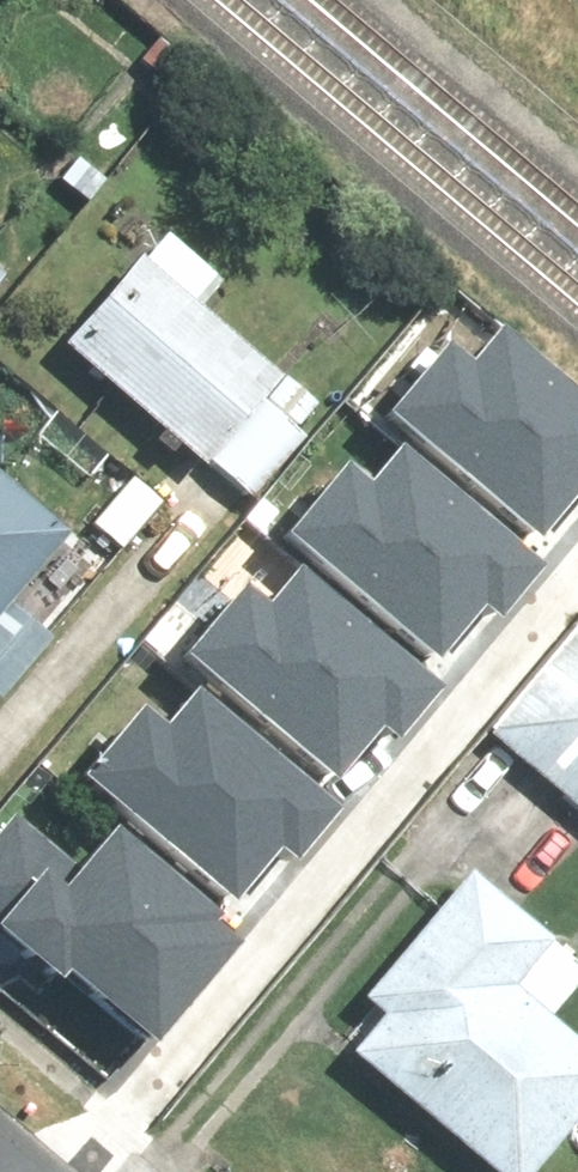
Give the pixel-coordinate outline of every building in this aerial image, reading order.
[(46,358),(228,515),(311,419),(129,262),(46,358)] [(488,328),(465,356),(440,335),(374,412),(527,542),(570,490),(577,497),(577,404),(488,328)] [(522,562),(385,445),(361,472),(337,452),(270,529),(423,658),(467,607),(476,616),(522,562)] [(0,498),(0,710),(56,646),(11,608),(61,551),(0,498)] [(426,679),(288,562),(265,589),(240,568),(174,646),(326,775),(370,724),(380,732),(426,679)] [(473,741),(577,832),(577,624),(576,623),(473,741)] [(331,803),(183,691),(150,734),(121,712),(73,776),(227,891),(265,841),(289,859),(331,803)] [(230,928),(32,780),(0,821),(0,928),(147,1038),(230,928)] [(448,1171),(525,1171),(577,1111),(577,1054),(543,1024),(577,984),(577,964),(468,869),(309,1053),(448,1171)]
